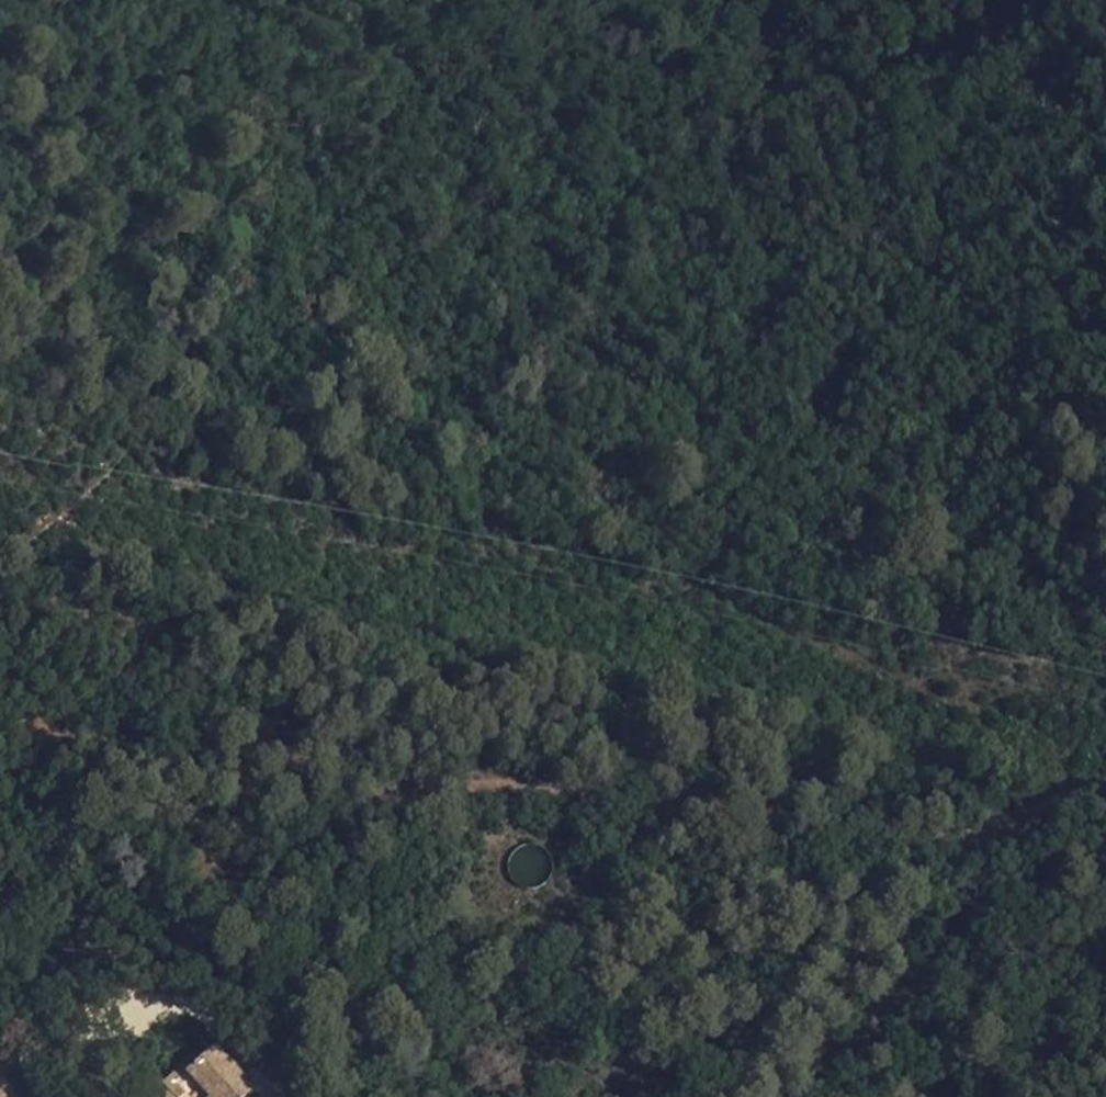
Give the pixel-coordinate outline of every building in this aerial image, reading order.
[(512,881),(546,878),(543,848),(509,852),(512,881)] [(188,1067),(185,1065),(162,1084),(173,1096),(247,1096),(254,1091),(214,1046),(188,1067)] [(2,1077),(0,1079),(0,1096),(15,1096),(2,1077)] [(162,1084),(149,1096),(150,1096),(173,1096),(162,1084)]
